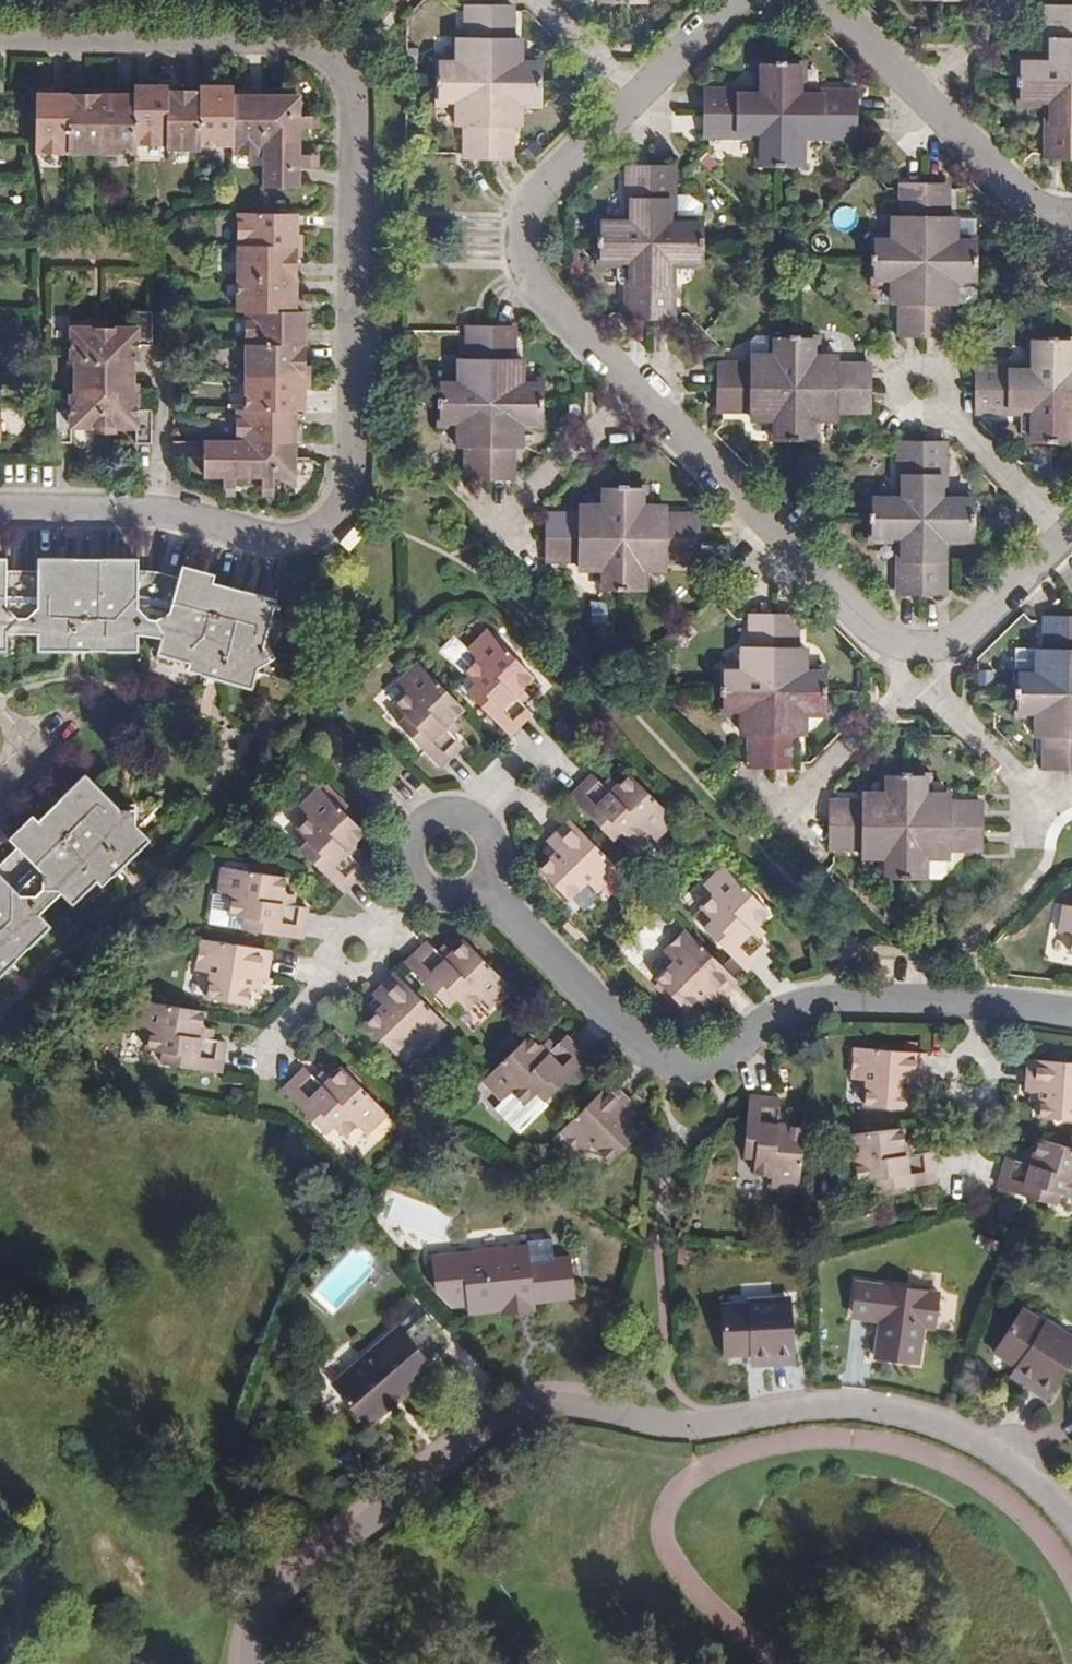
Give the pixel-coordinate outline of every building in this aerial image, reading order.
[(468,2),(468,33),(468,55),(458,55),(438,55),(437,101),(457,101),(466,102),(466,121),(467,156),(513,157),(513,122),(513,102),(522,102),(543,102),(543,78),(542,55),(521,55),(512,56),(512,33),(511,1),(468,2)] [(1071,157),(1071,3),(1048,3),(1048,57),(1018,58),(1018,78),(1017,101),(1047,102),(1047,156),(1071,157)] [(468,55),(468,33),(458,34),(458,55),(468,55)] [(512,56),(521,55),(521,33),(512,33),(512,56)] [(763,58),(762,87),(707,87),(707,132),(762,134),(761,163),(806,164),(807,134),(862,135),(862,88),(807,88),(807,58),(784,58),(763,58)] [(38,146),(71,146),(104,146),(136,148),(136,139),(200,141),(201,136),(233,136),(233,144),(267,144),(266,177),(298,178),(299,158),(308,159),(308,145),(299,144),(299,119),(308,119),(309,104),(299,104),(299,87),(230,85),(230,78),(201,77),(201,83),(169,83),(169,80),(137,79),(137,90),(38,89),(38,146)] [(457,120),(466,121),(466,102),(457,101),(457,120)] [(513,102),(513,122),(521,122),(522,102),(513,102)] [(600,216),(600,237),(600,261),(631,262),(631,315),(677,316),(677,262),(709,262),(708,216),(677,215),(677,162),(632,162),(632,215),(600,216)] [(981,279),(981,258),(982,236),(979,235),(950,234),(951,214),(951,180),(906,180),(906,213),(906,235),(896,235),(875,235),(875,278),(896,279),(905,279),(905,299),(905,333),(951,333),(950,299),(950,279),(973,279),(981,279)] [(298,203),(266,203),(242,203),(240,300),(249,300),(247,397),(239,397),(238,430),(205,430),(204,462),(222,463),(223,471),(236,471),(236,463),(260,464),(260,473),(275,473),(275,463),(295,463),(295,398),(305,398),(307,301),(298,300),(299,205),(298,203)] [(906,235),(906,213),(896,213),(896,235),(906,235)] [(950,234),(979,235),(980,215),(951,214),(950,234)] [(895,300),(905,299),(905,279),(896,279),(895,300)] [(979,286),(973,279),(950,279),(950,299),(974,300),(979,293),(979,286)] [(137,322),(72,322),(72,342),(72,356),(78,356),(77,387),(73,387),(72,402),(59,402),(59,435),(74,435),(75,421),(105,421),(137,422),(137,436),(153,436),(154,404),(140,404),(140,387),(134,387),(135,356),(140,356),(140,342),(154,341),(155,307),(137,307),(137,322)] [(439,418),(460,419),(469,420),(469,439),(469,473),(515,473),(516,440),(516,420),(525,421),(545,421),(545,375),(527,374),(517,374),(517,357),(517,322),(470,322),(470,354),(470,374),(461,374),(439,375),(439,418)] [(774,416),(774,435),(797,436),(819,436),(820,416),(820,408),(839,408),(874,408),(874,384),(874,360),(839,360),(820,360),(820,351),(820,329),(772,329),(773,350),(773,360),(752,361),(718,361),(719,405),(752,406),(773,406),(774,416)] [(1031,334),(1031,362),(977,361),(976,405),(1031,408),(1030,435),(1071,436),(1071,334),(1031,334)] [(752,350),(752,361),(773,360),(773,350),(752,350)] [(839,351),(820,351),(820,360),(839,360),(839,351)] [(470,374),(470,354),(461,354),(461,374),(470,374)] [(517,374),(527,374),(527,357),(517,357),(517,374)] [(773,406),(752,406),(752,416),(774,416),(773,406)] [(820,408),(820,416),(839,417),(839,408),(820,408)] [(460,439),(469,439),(469,420),(460,419),(460,439)] [(516,420),(516,440),(525,440),(525,421),(516,420)] [(976,539),(976,492),(948,491),(947,436),(900,437),(901,491),(871,491),(871,536),(900,537),(900,590),(947,591),(947,539),(976,539)] [(648,500),(648,477),(625,477),(604,477),(604,498),(604,508),(582,508),(549,508),(548,552),(581,554),(602,555),(602,564),(601,584),(646,585),(647,564),(647,556),(668,556),(701,557),(701,509),(669,509),(648,509),(648,500)] [(604,508),(604,498),(582,499),(582,508),(604,508)] [(648,509),(669,509),(669,500),(648,500),(648,509)] [(9,646),(10,629),(35,630),(36,645),(139,648),(141,631),(152,631),(162,635),(159,648),(192,658),(190,666),(256,684),(262,665),(276,658),(268,643),(275,608),(278,595),(216,579),(218,571),(183,561),(179,573),(161,568),(141,567),(140,556),(38,553),(37,567),(9,566),(10,555),(0,555),(0,645),(9,646)] [(602,555),(581,554),(581,564),(602,564),(602,555)] [(668,565),(668,556),(647,556),(647,564),(668,565)] [(318,592),(331,596),(334,584),(321,580),(318,592)] [(797,763),(797,730),(797,710),(808,710),(828,710),(827,664),(807,664),(796,664),(797,642),(797,609),(753,609),(753,641),(753,662),(744,662),(722,662),(722,708),(744,709),(753,709),(753,729),(753,762),(774,762),(797,763)] [(1049,611),(1049,645),(1049,667),(1017,666),(1017,710),(1039,710),(1048,710),(1048,732),(1048,765),(1071,765),(1071,612),(1049,611)] [(532,704),(522,695),(515,688),(522,680),(532,669),(486,624),(467,644),(476,653),(464,665),(474,676),(465,685),(508,729),(532,704)] [(753,662),(753,641),(743,641),(744,662),(753,662)] [(796,664),(807,664),(807,641),(797,642),(796,664)] [(1049,667),(1049,645),(1017,644),(1017,666),(1049,667)] [(463,702),(415,655),(395,675),(403,684),(390,698),(401,709),(393,718),(424,750),(436,763),(461,738),(451,728),(445,722),(452,714),(463,702)] [(515,688),(522,695),(530,687),(522,680),(515,688)] [(744,729),(753,729),(753,709),(744,709),(744,729)] [(797,710),(797,730),(808,730),(808,710),(797,710)] [(1048,710),(1039,710),(1039,731),(1048,732),(1048,710)] [(458,721),(452,714),(445,722),(451,728),(458,721)] [(632,771),(622,779),(614,787),(606,780),(595,768),(569,792),(613,837),(622,828),(629,835),(633,838),(647,826),(655,834),(676,814),(632,771)] [(931,876),(931,845),(950,845),(986,846),(985,800),(953,800),(931,800),(931,790),(931,768),(885,768),(885,789),(885,800),(865,800),(831,799),(831,843),(864,844),(884,844),(884,855),(884,874),(931,876)] [(50,922),(39,910),(61,889),(72,900),(94,879),(100,884),(149,836),(137,824),(136,807),(121,806),(94,781),(85,771),(39,816),(32,811),(8,835),(17,843),(0,860),(0,971),(50,922)] [(614,787),(622,779),(614,771),(606,780),(614,787)] [(346,846),(353,838),(363,827),(318,782),(299,802),(308,812),(295,825),(297,827),(304,835),(298,843),(341,887),(364,864),(354,854),(346,846)] [(885,800),(885,789),(865,789),(865,800),(885,800)] [(952,790),(931,790),(931,800),(953,800),(952,790)] [(599,890),(623,868),(570,814),(569,813),(545,837),(549,841),(555,848),(547,856),(538,864),(572,898),(590,882),(599,890)] [(304,835),(297,827),(290,836),(298,843),(304,835)] [(619,843),(629,835),(622,828),(613,837),(619,843)] [(361,846),(353,838),(346,846),(354,854),(361,846)] [(555,848),(549,841),(541,849),(547,856),(555,848)] [(884,844),(864,844),(863,855),(884,855),(884,844)] [(931,845),(931,876),(942,875),(950,870),(950,845),(931,845)] [(279,898),(281,887),(283,871),(222,859),(217,889),(228,891),(225,908),(231,909),(244,911),(242,922),(302,934),(307,903),(292,900),(279,898)] [(713,913),(706,921),(749,965),(772,943),(762,933),(756,926),(764,918),(773,908),(728,863),(709,881),(716,889),(703,902),(706,906),(713,913)] [(294,890),(281,887),(279,898),(292,900),(294,890)] [(1062,904),(1060,933),(1069,935),(1068,954),(1071,955),(1071,906),(1062,904)] [(698,914),(706,921),(713,913),(706,906),(698,914)] [(244,911),(231,909),(230,920),(242,922),(244,911)] [(756,926),(762,933),(771,925),(764,918),(756,926)] [(713,1000),(737,978),(736,977),(687,926),(664,949),(671,957),(653,974),(685,1007),(696,998),(703,991),(710,997),(713,1000)] [(274,945),(204,933),(199,962),(211,964),(208,991),(253,998),(255,984),(256,972),(264,974),(271,975),(274,945)] [(462,933),(449,945),(441,953),(433,945),(424,937),(403,957),(445,1001),(454,991),(462,998),(467,1003),(480,991),(490,1000),(511,981),(462,933)] [(441,953),(449,945),(440,937),(433,945),(441,953)] [(419,1041),(444,1018),(393,968),(370,990),(374,995),(380,1003),(373,1010),(363,1020),(392,1049),(410,1033),(419,1041)] [(256,972),(255,984),(262,985),(264,974),(256,972)] [(452,1007),(462,998),(454,991),(445,1001),(452,1007)] [(703,991),(696,998),(702,1004),(710,997),(703,991)] [(142,995),(140,995),(137,1022),(149,1024),(147,1044),(153,1045),(164,1047),(162,1057),(223,1069),(226,1037),(213,1034),(203,1032),(205,1020),(207,1006),(142,995)] [(380,1003),(374,995),(367,1003),(373,1010),(380,1003)] [(214,1022),(205,1020),(203,1032),(213,1034),(214,1022)] [(540,1038),(530,1028),(492,1066),(485,1074),(484,1074),(502,1092),(495,1100),(521,1126),(552,1096),(548,1092),(587,1053),(563,1029),(554,1038),(547,1045),(540,1038)] [(546,1031),(540,1038),(547,1045),(554,1038),(546,1031)] [(164,1047),(153,1045),(151,1055),(162,1057),(164,1047)] [(913,1079),(921,1079),(926,1079),(927,1049),(856,1045),(854,1075),(866,1076),(865,1100),(912,1103),(912,1086),(913,1079)] [(1031,1090),(1040,1091),(1039,1103),(1038,1115),(1071,1118),(1071,1061),(1028,1057),(1025,1089),(1031,1090)] [(321,1080),(313,1073),(304,1065),(283,1084),(325,1129),(333,1121),(340,1127),(345,1131),(358,1119),(367,1127),(387,1108),(341,1061),(329,1073),(321,1080)] [(321,1066),(313,1073),(321,1080),(329,1073),(321,1066)] [(635,1101),(613,1078),(561,1127),(584,1152),(593,1143),(609,1160),(642,1129),(634,1121),(625,1112),(630,1106),(635,1101)] [(1040,1091),(1031,1090),(1030,1102),(1039,1103),(1040,1091)] [(805,1134),(806,1122),(790,1121),(778,1120),(780,1108),(781,1094),(750,1091),(749,1101),(747,1119),(744,1149),(756,1150),(755,1161),(754,1168),(772,1171),(771,1182),(801,1186),(805,1134)] [(639,1115),(630,1106),(625,1112),(634,1121),(639,1115)] [(778,1120),(790,1121),(791,1109),(780,1108),(778,1120)] [(905,1132),(904,1120),(838,1129),(841,1154),(854,1152),(856,1172),(866,1171),(874,1170),(875,1180),(933,1173),(930,1142),(917,1143),(906,1144),(905,1132)] [(333,1121),(325,1129),(331,1135),(340,1127),(333,1121)] [(915,1132),(905,1132),(906,1144),(917,1143),(915,1132)] [(1041,1137),(1036,1153),(1033,1163),(1024,1160),(1010,1156),(1001,1186),(1060,1205),(1064,1194),(1071,1197),(1071,1145),(1041,1137)] [(756,1150),(744,1149),(743,1160),(755,1161),(756,1150)] [(1033,1163),(1036,1153),(1027,1151),(1024,1160),(1033,1163)] [(854,1152),(841,1154),(845,1186),(867,1184),(866,1171),(856,1172),(854,1152)] [(1071,1201),(1071,1197),(1064,1194),(1060,1205),(1070,1208),(1071,1201)] [(535,1261),(534,1256),(533,1242),(435,1252),(438,1287),(452,1303),(469,1301),(470,1310),(503,1308),(503,1312),(509,1311),(508,1304),(538,1300),(580,1294),(576,1253),(562,1254),(562,1259),(535,1261)] [(862,1312),(879,1314),(880,1307),(890,1308),(890,1315),(886,1356),(921,1359),(925,1315),(946,1317),(949,1284),(865,1274),(862,1312)] [(369,1422),(391,1403),(387,1399),(429,1359),(448,1340),(396,1286),(377,1304),(396,1324),(332,1383),(369,1422)] [(752,1293),(752,1297),(752,1300),(795,1299),(794,1291),(752,1293)] [(752,1300),(752,1297),(722,1299),(726,1352),(754,1350),(768,1350),(768,1361),(797,1359),(795,1299),(752,1300)] [(508,1304),(509,1311),(539,1308),(538,1300),(508,1304)] [(1047,1329),(1025,1311),(992,1352),(1013,1370),(1023,1379),(1016,1387),(1038,1405),(1071,1368),(1071,1358),(1044,1333),(1047,1329)] [(1047,1329),(1044,1333),(1071,1358),(1071,1347),(1049,1327),(1047,1329)] [(768,1350),(754,1350),(755,1361),(768,1361),(768,1350)] [(387,1399),(391,1403),(433,1363),(429,1359),(387,1399)] [(1023,1379),(1013,1370),(1006,1378),(1016,1387),(1023,1379)]
